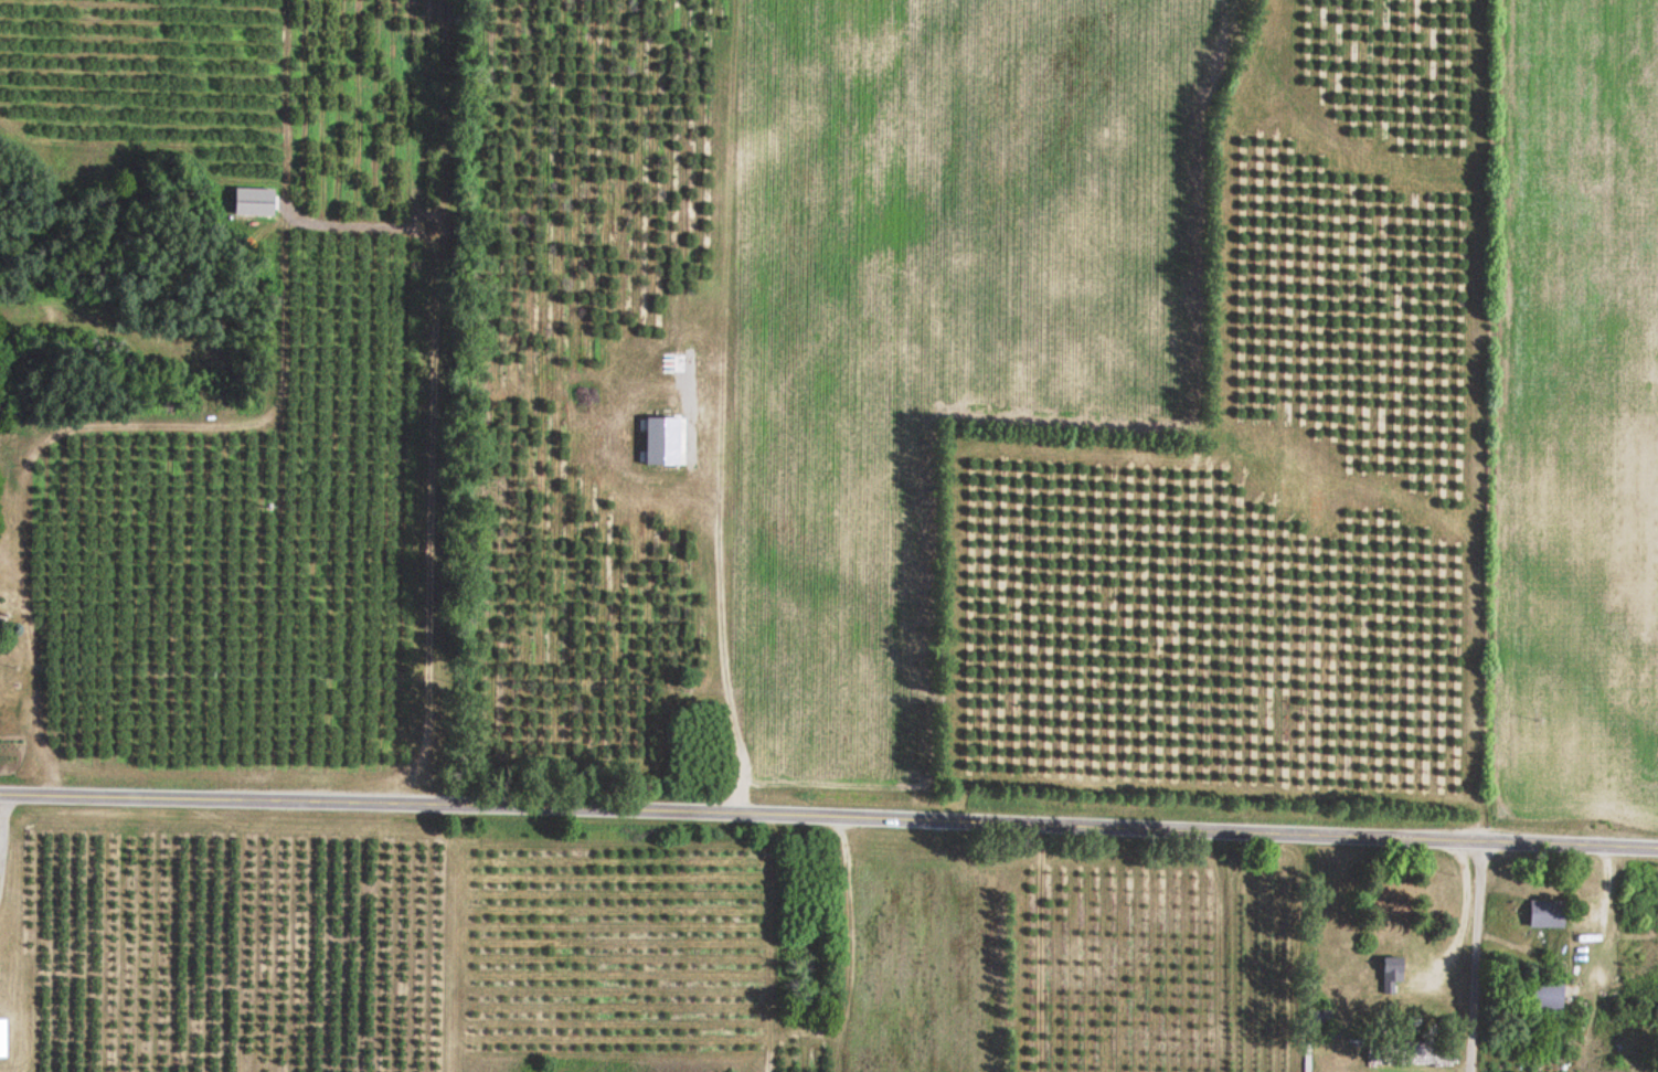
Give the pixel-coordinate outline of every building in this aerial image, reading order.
[(1562,902),(1526,902),(1526,930),(1562,930),(1562,902)] [(1381,995),(1393,995),(1393,984),(1400,984),(1400,958),(1380,958),(1381,995)] [(1530,1011),(1560,1011),(1560,984),(1530,984),(1530,1011)]
